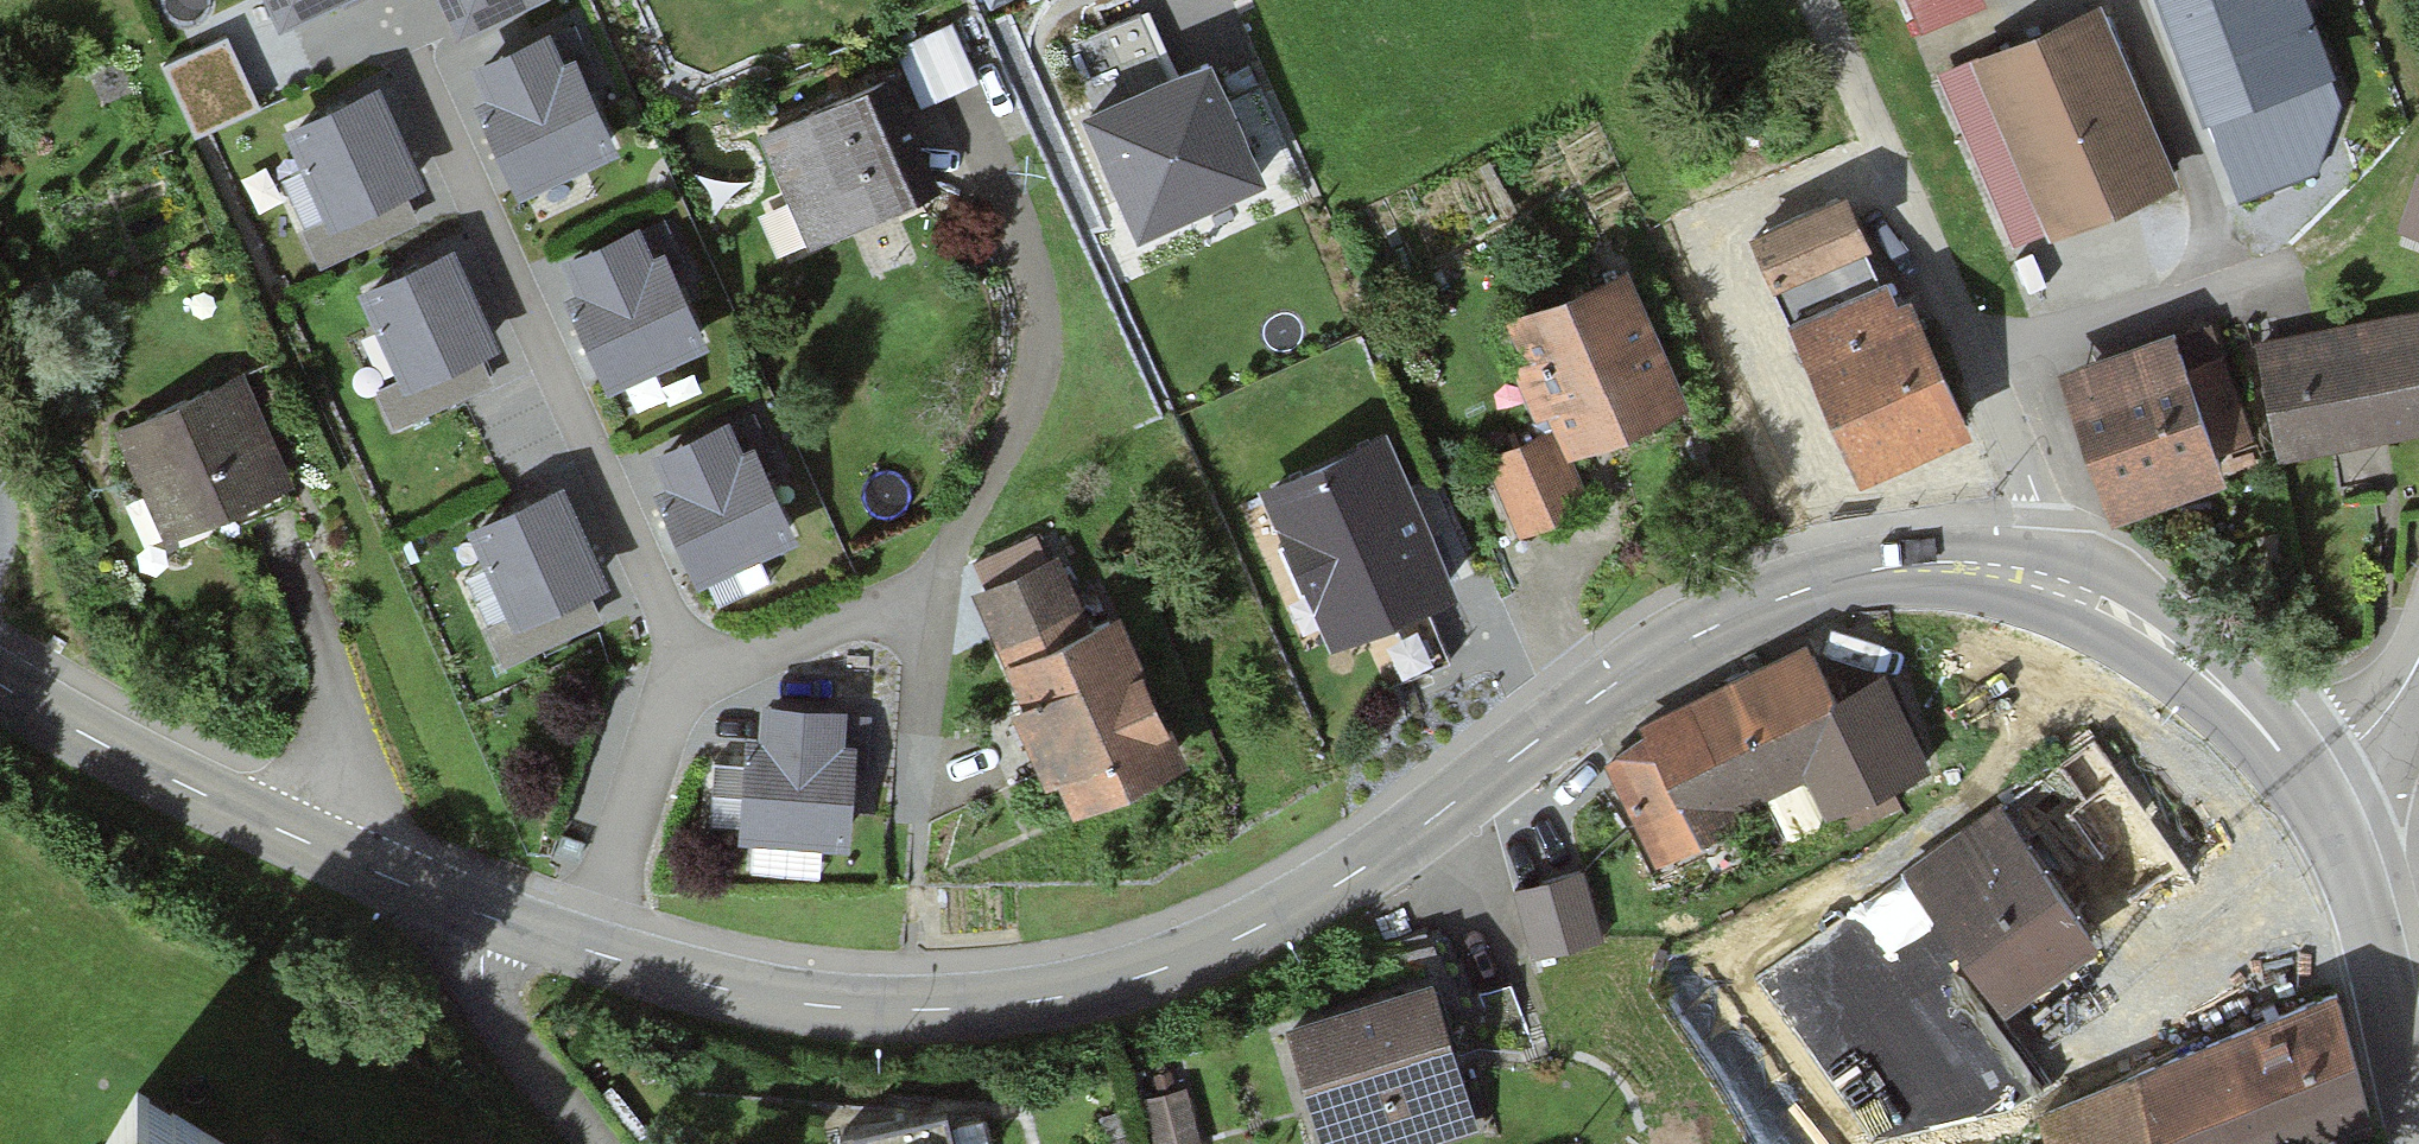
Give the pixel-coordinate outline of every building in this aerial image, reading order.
[(274,14),(309,0),(269,0),(274,14)] [(456,35),(531,0),(441,0),(456,35)] [(2013,243),(2178,170),(2156,122),(2102,0),(2094,0),(1936,70),(2013,243)] [(2238,195),(2315,167),(2342,95),(2330,63),(2336,61),(2313,0),(2163,0),(2238,195)] [(1267,160),(1208,40),(1175,55),(1150,4),(1062,47),(1086,95),(1076,100),(1137,224),(1267,160)] [(595,67),(573,19),(556,27),(551,18),(470,56),(486,88),(474,93),(519,188),(617,142),(596,97),(585,72),(595,67)] [(952,21),(895,46),(921,103),(977,78),(952,21)] [(235,35),(171,62),(203,136),(267,108),(235,35)] [(754,123),(806,240),(941,181),(889,64),(754,123)] [(426,176),(379,75),(282,119),(303,164),(281,174),(322,263),(420,219),(405,186),(426,176)] [(2395,227),(2418,235),(2418,163),(2416,162),(2395,227)] [(1869,232),(1848,187),(1753,232),(1774,277),(1869,232)] [(688,290),(677,268),(688,262),(663,210),(644,219),(640,209),(557,248),(574,283),(563,288),(609,383),(709,335),(688,290)] [(498,335),(451,236),(356,280),(400,374),(377,385),(394,423),(492,378),(477,345),(498,335)] [(1624,421),(1687,390),(1624,256),(1488,320),(1538,426),(1546,422),(1561,453),(1569,449),(1624,421)] [(1905,451),(1973,421),(1912,287),(1897,294),(1886,269),(1788,313),(1859,472),(1905,451)] [(2281,457),(2418,426),(2418,301),(2254,337),(2281,457)] [(2057,363),(2111,513),(2224,473),(2213,442),(2251,428),(2211,318),(2178,330),(2174,321),(2057,363)] [(109,422),(164,539),(222,512),(230,528),(296,497),(289,481),(299,476),(262,398),(244,359),(109,422)] [(776,483),(766,462),(777,457),(753,407),(731,417),(727,410),(649,447),(664,480),(654,485),(698,577),(798,528),(776,483)] [(1387,421),(1260,480),(1332,635),(1357,624),(1385,683),(1450,653),(1424,596),(1460,579),(1387,421)] [(1561,453),(1546,422),(1538,426),(1482,452),(1518,527),(1590,494),(1569,449),(1561,453)] [(607,573),(559,473),(517,493),(465,517),(487,564),(468,573),(506,653),(596,610),(584,584),(607,573)] [(971,585),(1004,657),(1094,614),(1058,548),(971,585)] [(1074,805),(1188,751),(1120,602),(1094,614),(1004,657),(1023,697),(1012,702),(1035,749),(1047,774),(1057,769),(1074,805)] [(1831,689),(1804,636),(1635,722),(1640,732),(1597,754),(1655,868),(1756,817),(1750,805),(1810,775),(1840,835),(1906,802),(1894,780),(1931,761),(1881,663),(1831,689)] [(848,698),(763,693),(761,727),(746,726),(744,759),(717,758),(713,820),(740,822),(739,831),(848,837),(852,786),(853,765),(867,766),(871,710),(847,708),(848,698)] [(2090,729),(1907,861),(2008,1000),(2090,941),(2097,950),(2198,878),(2090,729)] [(1580,863),(1514,883),(1534,954),(1601,935),(1580,863)] [(2010,1032),(1956,959),(1874,1020),(1929,1093),(2010,1032)] [(1321,1143),(1404,1143),(1478,1122),(1460,1060),(1435,975),(1284,1020),(1321,1143)] [(1514,975),(1445,1004),(1473,1072),(1542,1043),(1514,975)] [(2372,1109),(2354,1020),(2332,975),(2040,1105),(2054,1143),(2287,1143),(2372,1109)] [(1142,1094),(1156,1143),(1206,1143),(1189,1082),(1142,1094)] [(131,1095),(104,1143),(220,1143),(131,1095)] [(1124,1107),(1100,1115),(1107,1139),(1091,1143),(1135,1143),(1124,1107)] [(968,1136),(949,1140),(942,1110),(857,1129),(860,1143),(970,1143),(968,1136)]
